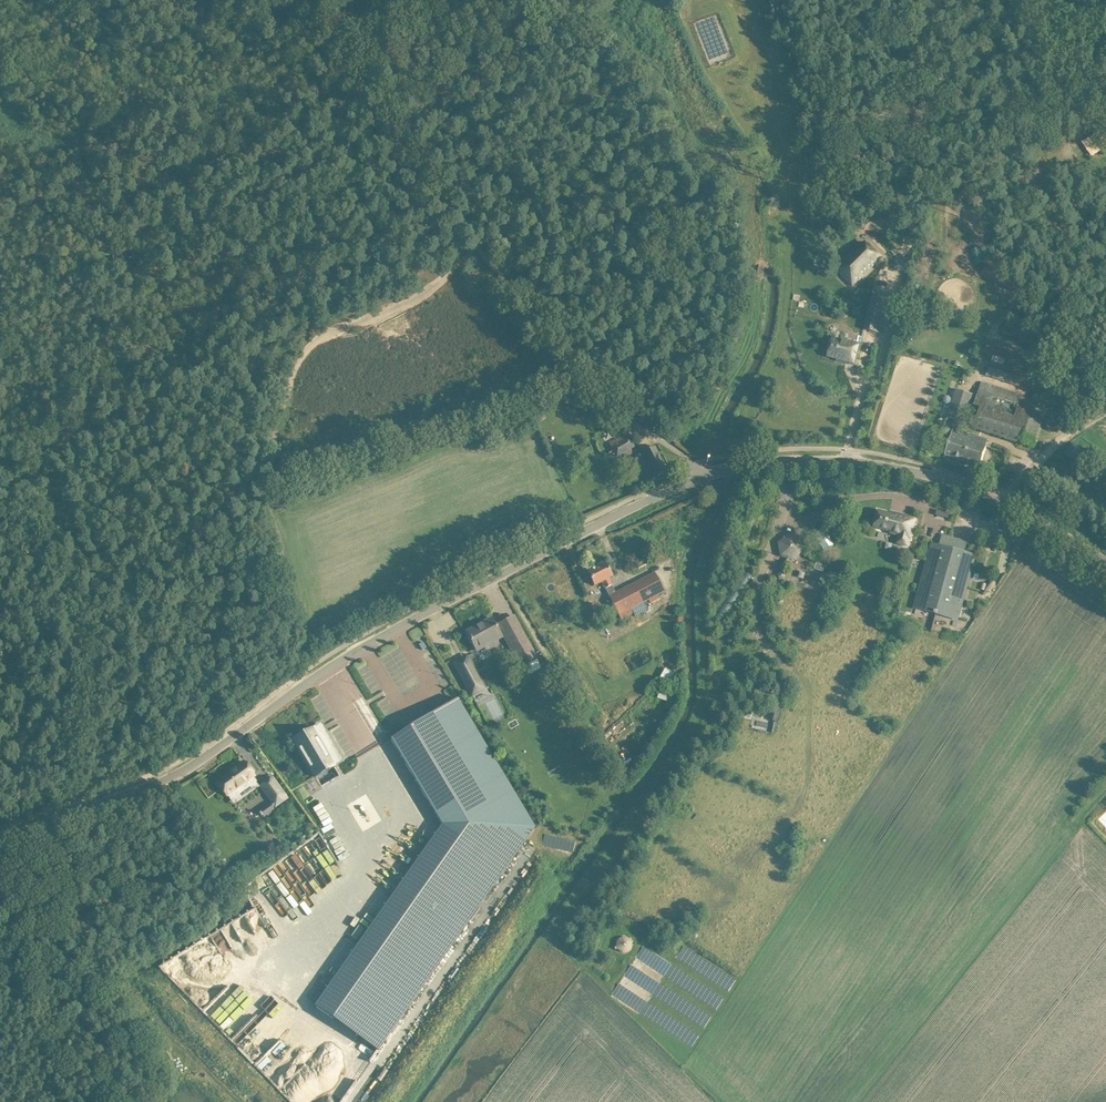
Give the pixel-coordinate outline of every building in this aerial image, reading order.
[(1079,91),(1070,97),(1075,107),(1085,101),(1079,91)] [(1083,142),(1093,154),(1103,148),(1102,146),(1105,143),(1105,134),(1104,132),(1096,139),(1092,135),(1083,142)] [(851,247),(823,276),(836,289),(842,283),(846,288),(865,267),(861,263),(864,259),(851,247)] [(866,317),(863,329),(877,333),(883,310),(869,306),(866,317)] [(829,348),(827,356),(837,358),(836,360),(846,363),(847,360),(855,362),(860,345),(848,342),(848,341),(843,340),(842,341),(832,338),(831,341),(829,340),(828,347),(829,348)] [(990,361),(986,375),(1027,388),(1031,374),(990,361)] [(982,382),(974,406),(980,408),(974,427),(1022,443),(1036,400),(982,382)] [(976,444),(978,437),(959,431),(971,395),(957,390),(948,417),(957,420),(953,429),(945,454),(980,465),(986,447),(976,444)] [(626,433),(609,443),(616,457),(634,446),(626,433)] [(586,441),(575,447),(580,458),(585,456),(593,452),(592,450),(588,442),(587,441),(586,441)] [(1074,441),(1064,452),(1073,459),(1082,448),(1074,441)] [(644,451),(638,454),(645,467),(643,468),(650,481),(667,472),(654,446),(644,451)] [(873,527),(884,530),(890,531),(889,534),(904,538),(902,545),(908,547),(916,519),(895,513),(895,514),(878,510),(873,527)] [(787,533),(777,542),(779,556),(793,561),(803,552),(801,538),(787,533)] [(960,612),(975,556),(932,544),(916,600),(928,603),(926,612),(946,617),(948,609),(960,612)] [(605,562),(587,571),(592,581),(595,585),(602,582),(609,578),(612,576),(610,572),(605,562)] [(617,580),(597,590),(601,596),(598,598),(604,608),(618,601),(624,614),(633,610),(628,601),(630,600),(622,585),(621,586),(617,580)] [(595,604),(587,608),(594,621),(601,617),(595,604)] [(466,632),(472,642),(475,648),(487,642),(488,644),(503,636),(495,624),(492,618),(466,632)] [(519,626),(503,634),(522,668),(537,659),(519,626)] [(466,656),(451,663),(470,699),(484,691),(466,656)] [(548,667),(541,671),(545,678),(552,674),(548,667)] [(662,677),(671,680),(674,671),(665,667),(662,677)] [(660,687),(656,698),(667,701),(664,708),(670,710),(676,692),(660,687)] [(755,688),(753,697),(774,702),(776,693),(755,688)] [(443,824),(314,1006),(378,1051),(534,828),(457,699),(391,739),(443,824)] [(780,720),(783,708),(777,707),(774,719),(780,720)] [(344,761),(326,730),(322,733),(317,724),(305,732),(293,740),(316,778),(344,761)] [(228,775),(217,783),(226,796),(236,789),(239,794),(256,782),(253,777),(254,776),(244,762),(227,774),(228,775)] [(289,798),(273,775),(258,786),(271,803),(259,811),(263,817),(274,809),(289,798)] [(309,855),(324,878),(335,871),(320,848),(309,855)] [(262,926),(272,925),(270,910),(260,912),(262,926)]
